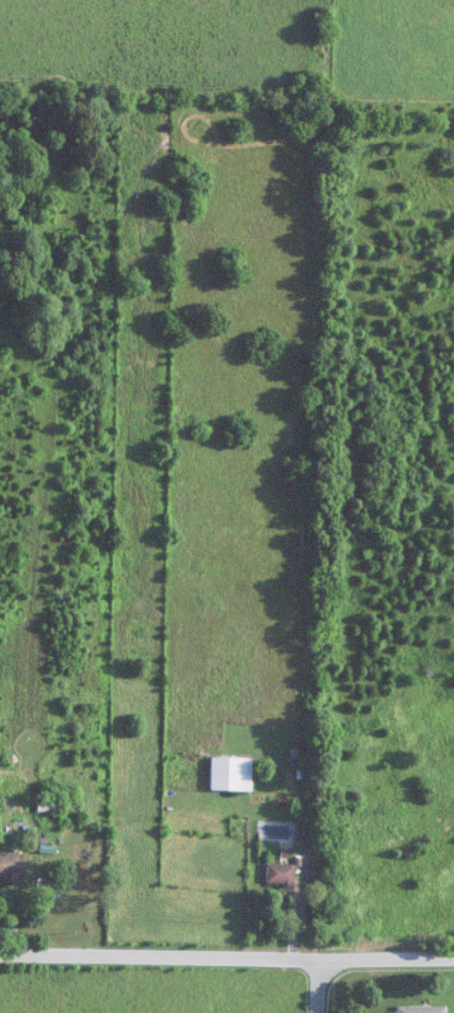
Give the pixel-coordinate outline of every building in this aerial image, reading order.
[(250,791),(250,758),(207,758),(207,791),(250,791)] [(37,799),(37,811),(61,811),(61,799),(37,799)] [(0,854),(0,880),(20,880),(20,854),(0,854)] [(292,864),(264,865),(265,885),(293,884),(292,864)]
